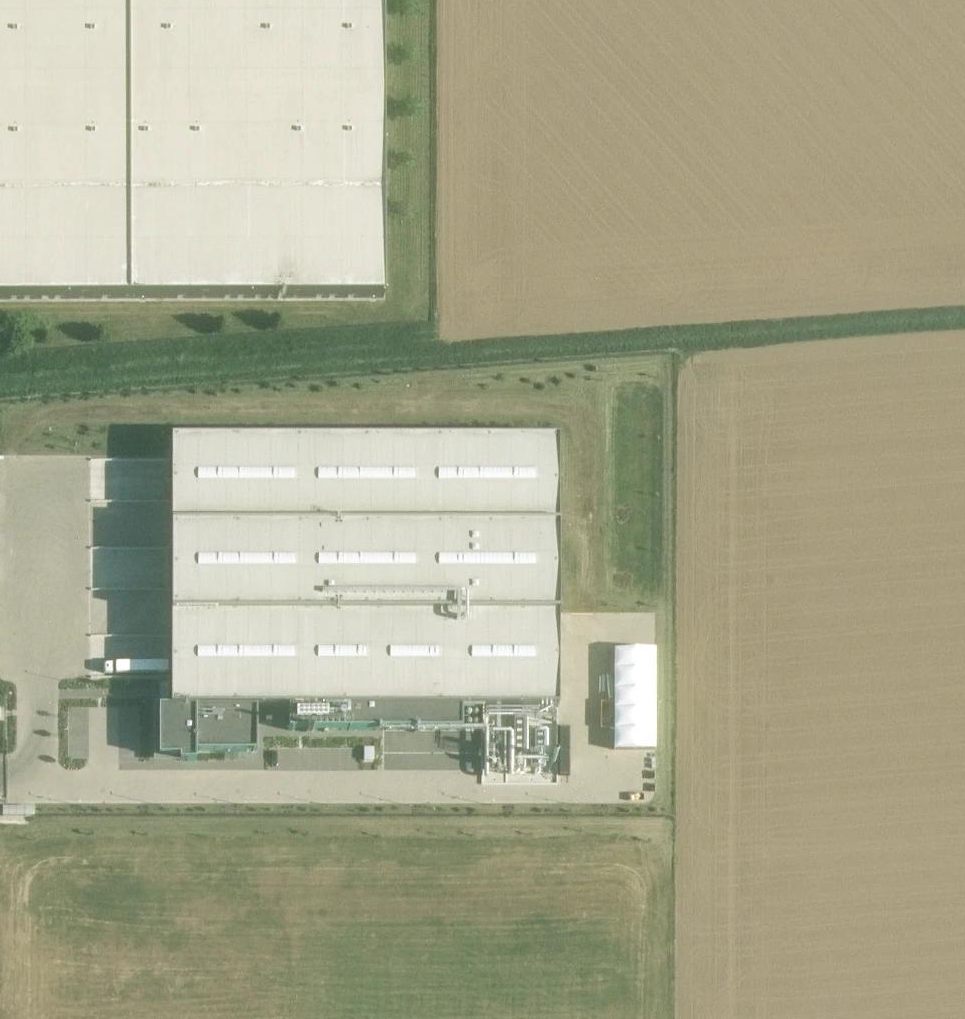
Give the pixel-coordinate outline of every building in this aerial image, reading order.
[(381,304),(379,0),(0,0),(0,306),(381,304)] [(557,438),(170,437),(169,706),(157,706),(157,762),(192,762),(192,751),(255,751),(255,708),(288,708),(288,730),(459,731),(459,708),(557,708),(557,438)] [(428,752),(446,753),(446,734),(411,734),(411,738),(428,738),(428,752)]
